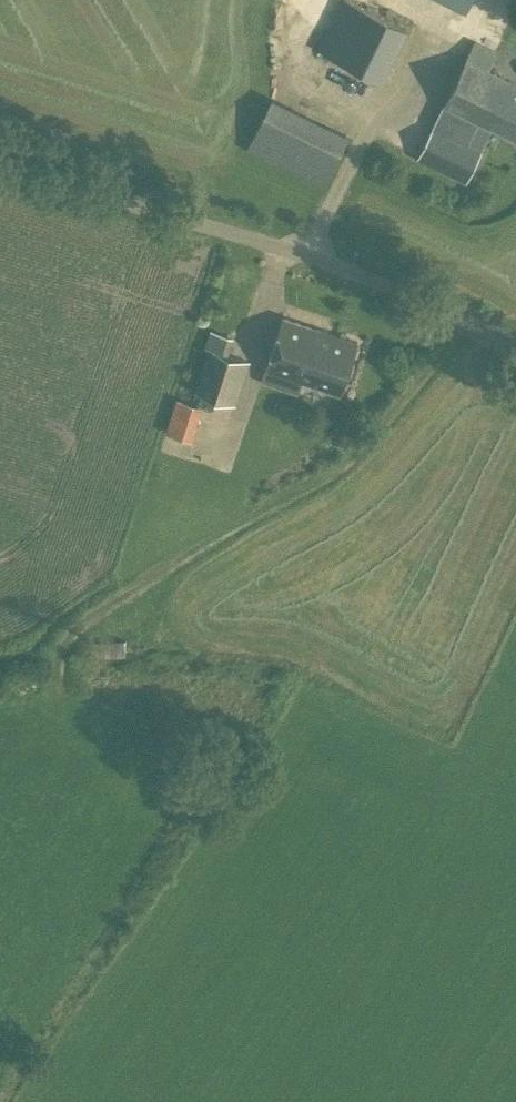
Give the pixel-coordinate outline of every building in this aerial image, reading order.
[(350,0),(343,0),(336,15),(398,45),(406,28),(350,0)] [(472,0),(443,0),(466,11),(472,0)] [(469,58),(419,157),(465,180),(492,126),(515,138),(515,81),(489,68),(497,51),(475,40),(467,57),(469,58)] [(333,185),(358,130),(280,95),(255,150),(333,185)] [(340,393),(358,341),(283,316),(262,380),(297,392),(301,380),(340,393)] [(235,404),(250,361),(209,347),(195,390),(235,404)] [(190,439),(201,405),(175,396),(164,430),(190,439)]
